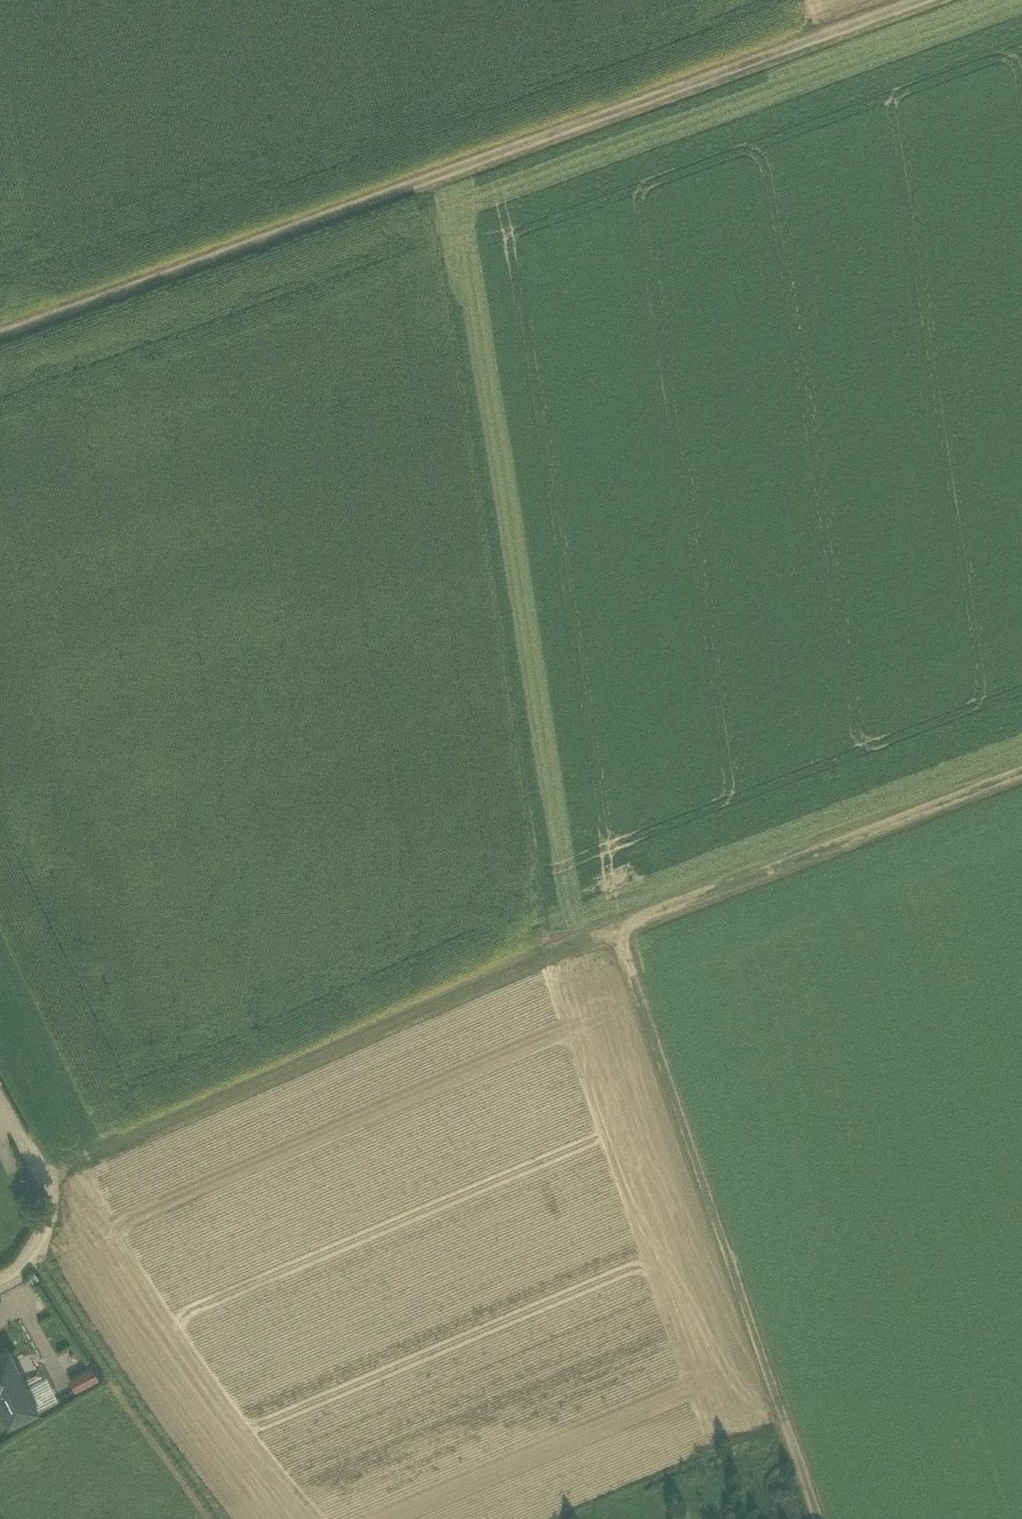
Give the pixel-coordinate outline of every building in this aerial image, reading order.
[(9,1424),(38,1410),(15,1363),(13,1364),(7,1350),(0,1353),(0,1405),(9,1424)] [(9,1424),(0,1405),(0,1428),(9,1424)]
